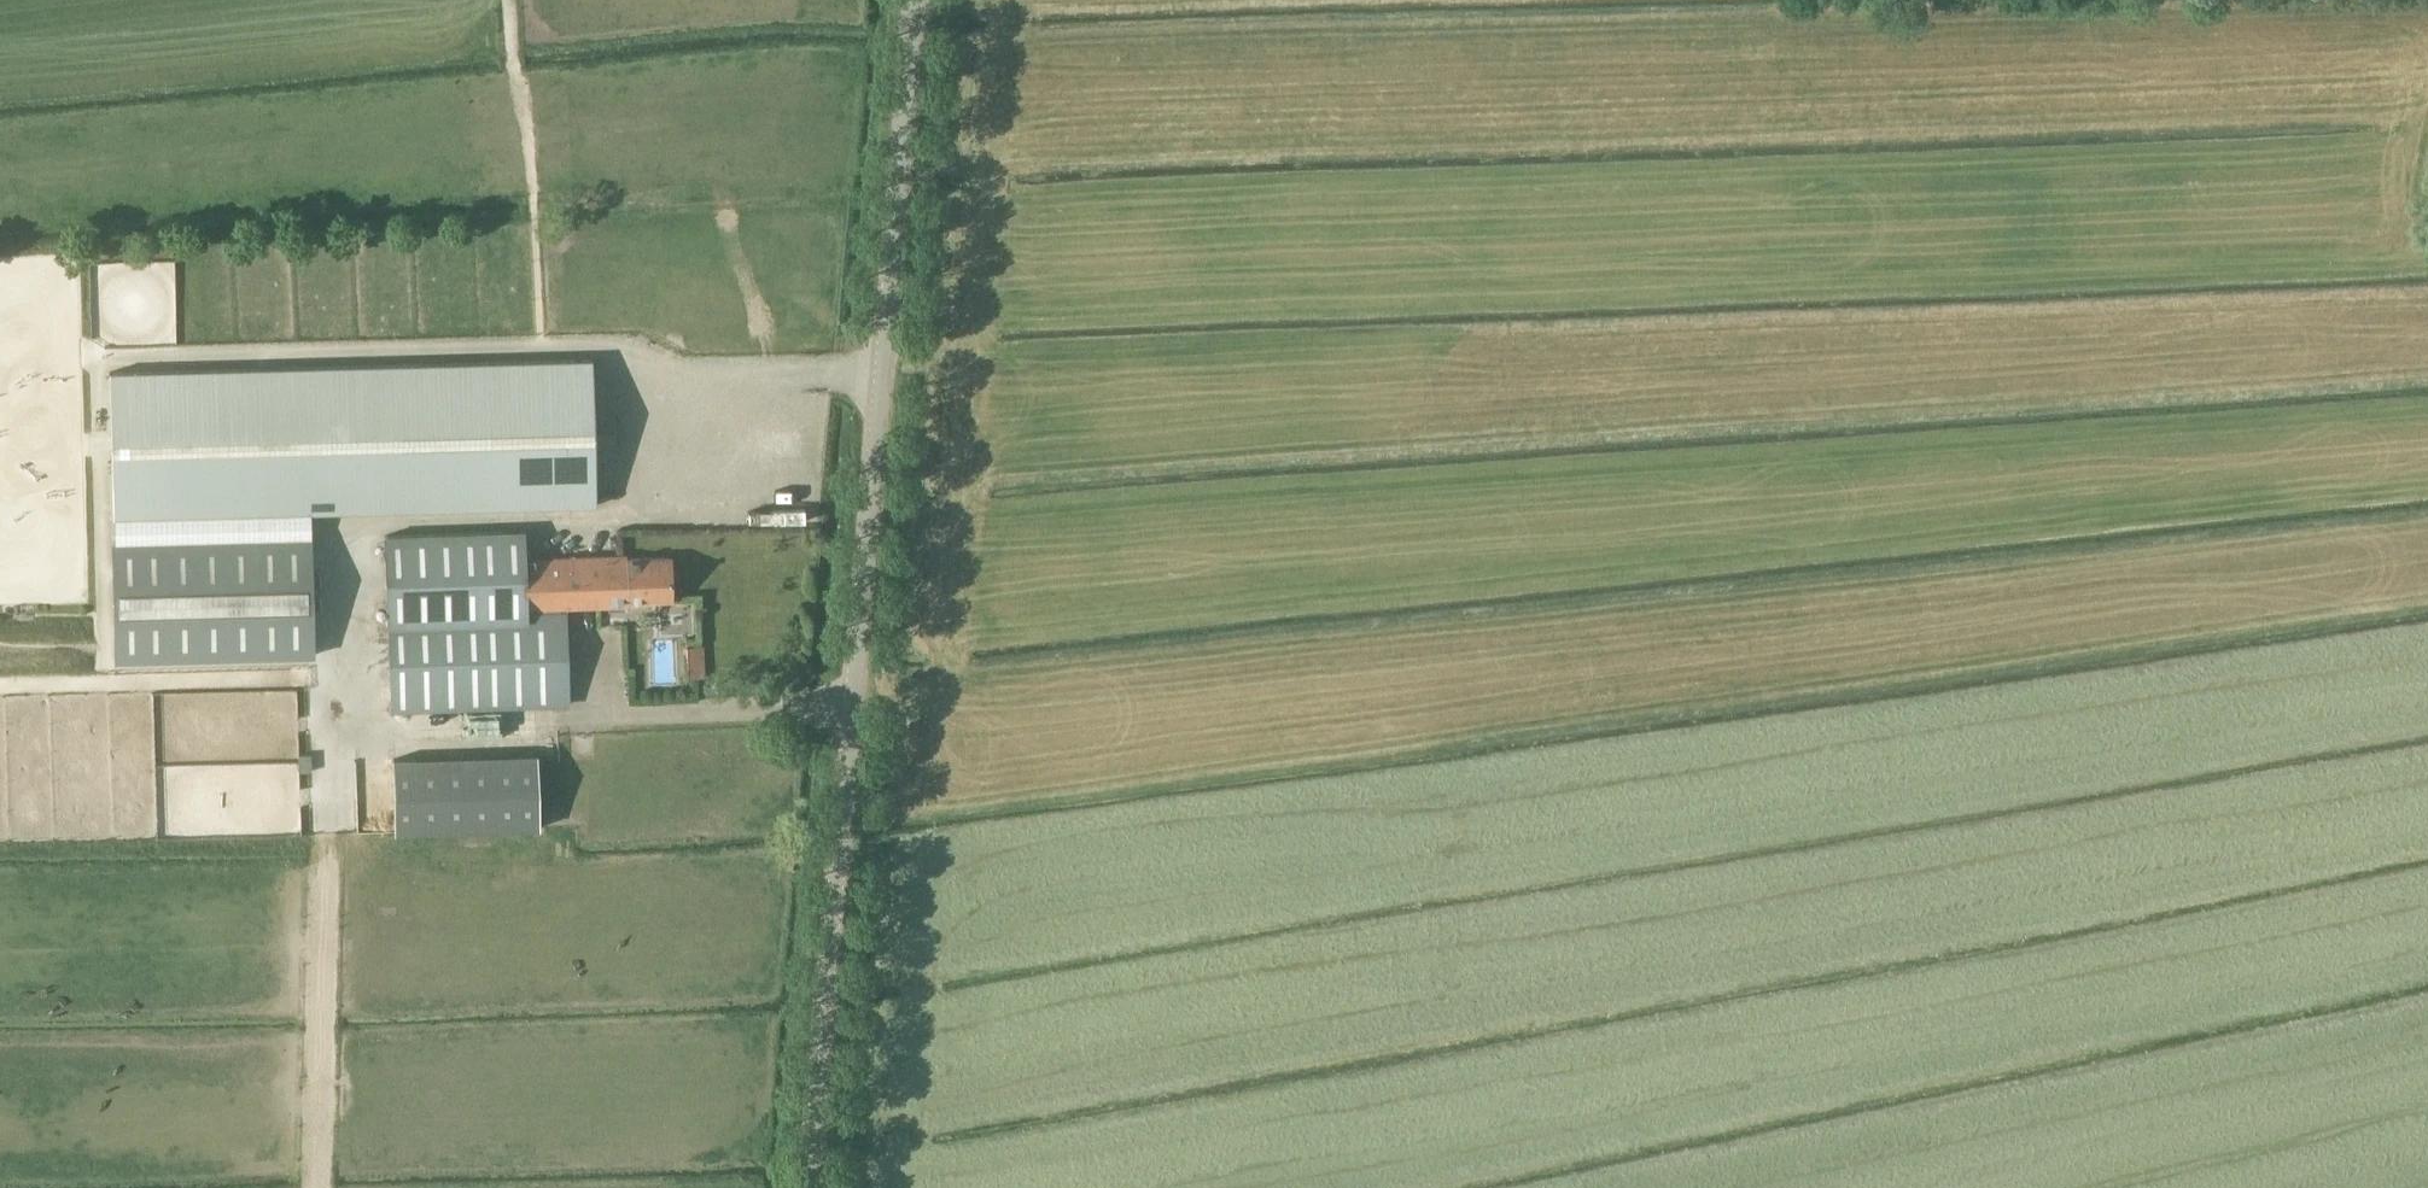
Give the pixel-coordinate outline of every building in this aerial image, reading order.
[(596,505),(593,359),(109,371),(112,517),(596,505)] [(523,534),(384,536),(388,600),(392,712),(570,706),(566,610),(628,607),(629,607),(629,604),(672,602),(670,558),(628,560),(627,554),(524,561),(523,534)] [(309,538),(113,543),(116,661),(312,656),(309,538)] [(539,757),(393,761),(395,834),(541,830),(539,757)]
